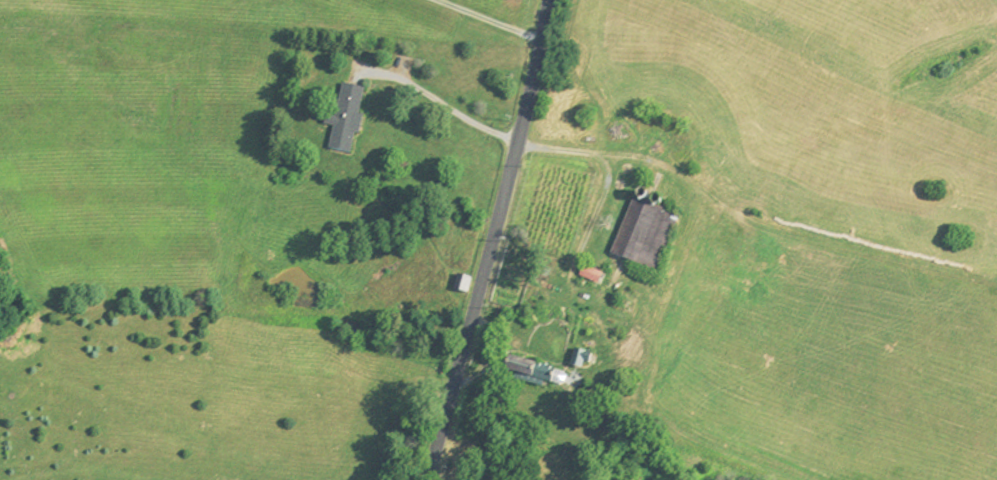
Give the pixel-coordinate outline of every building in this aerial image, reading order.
[(341,116),(331,113),(329,123),(338,125),(334,148),(359,153),(371,87),(347,83),(341,116)] [(640,196),(618,254),(664,272),(686,214),(640,196)] [(474,290),(475,276),(463,275),(461,289),(474,290)] [(513,369),(567,388),(573,373),(519,353),(513,369)]
